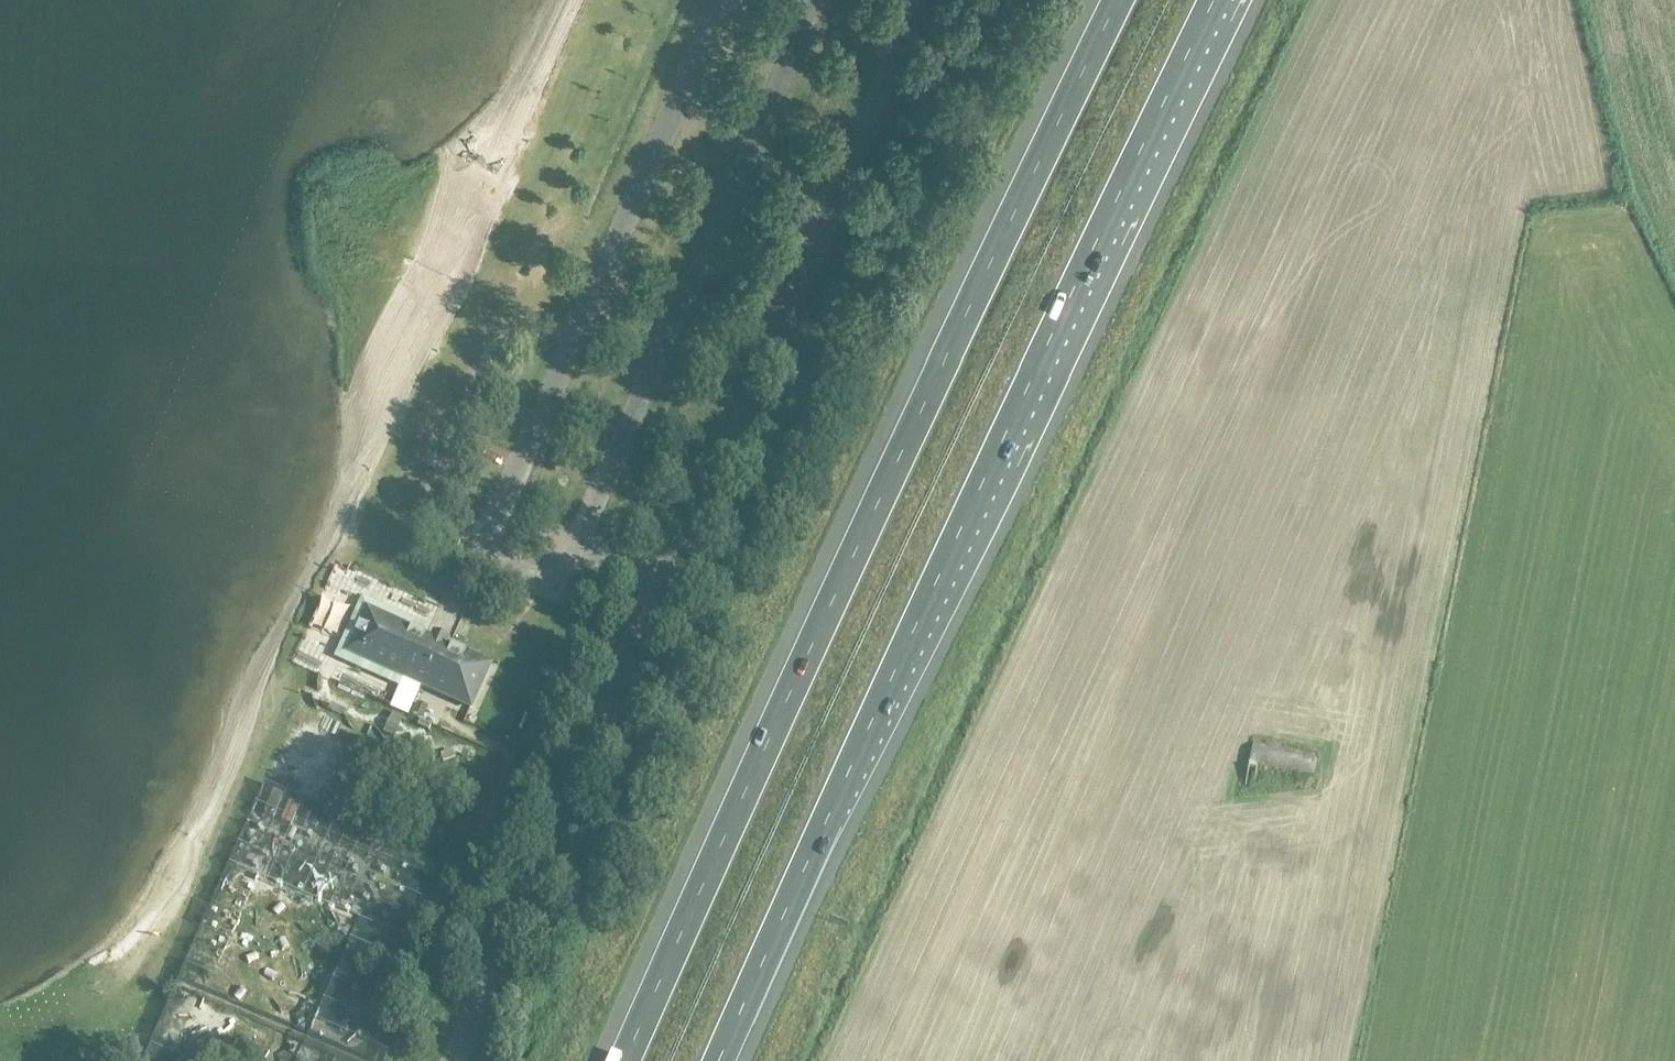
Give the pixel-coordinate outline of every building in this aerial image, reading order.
[(493,665),(371,610),(352,652),(474,707),(493,665)] [(1255,739),(1246,784),(1255,786),(1258,769),(1314,779),(1319,751),(1255,739)]
